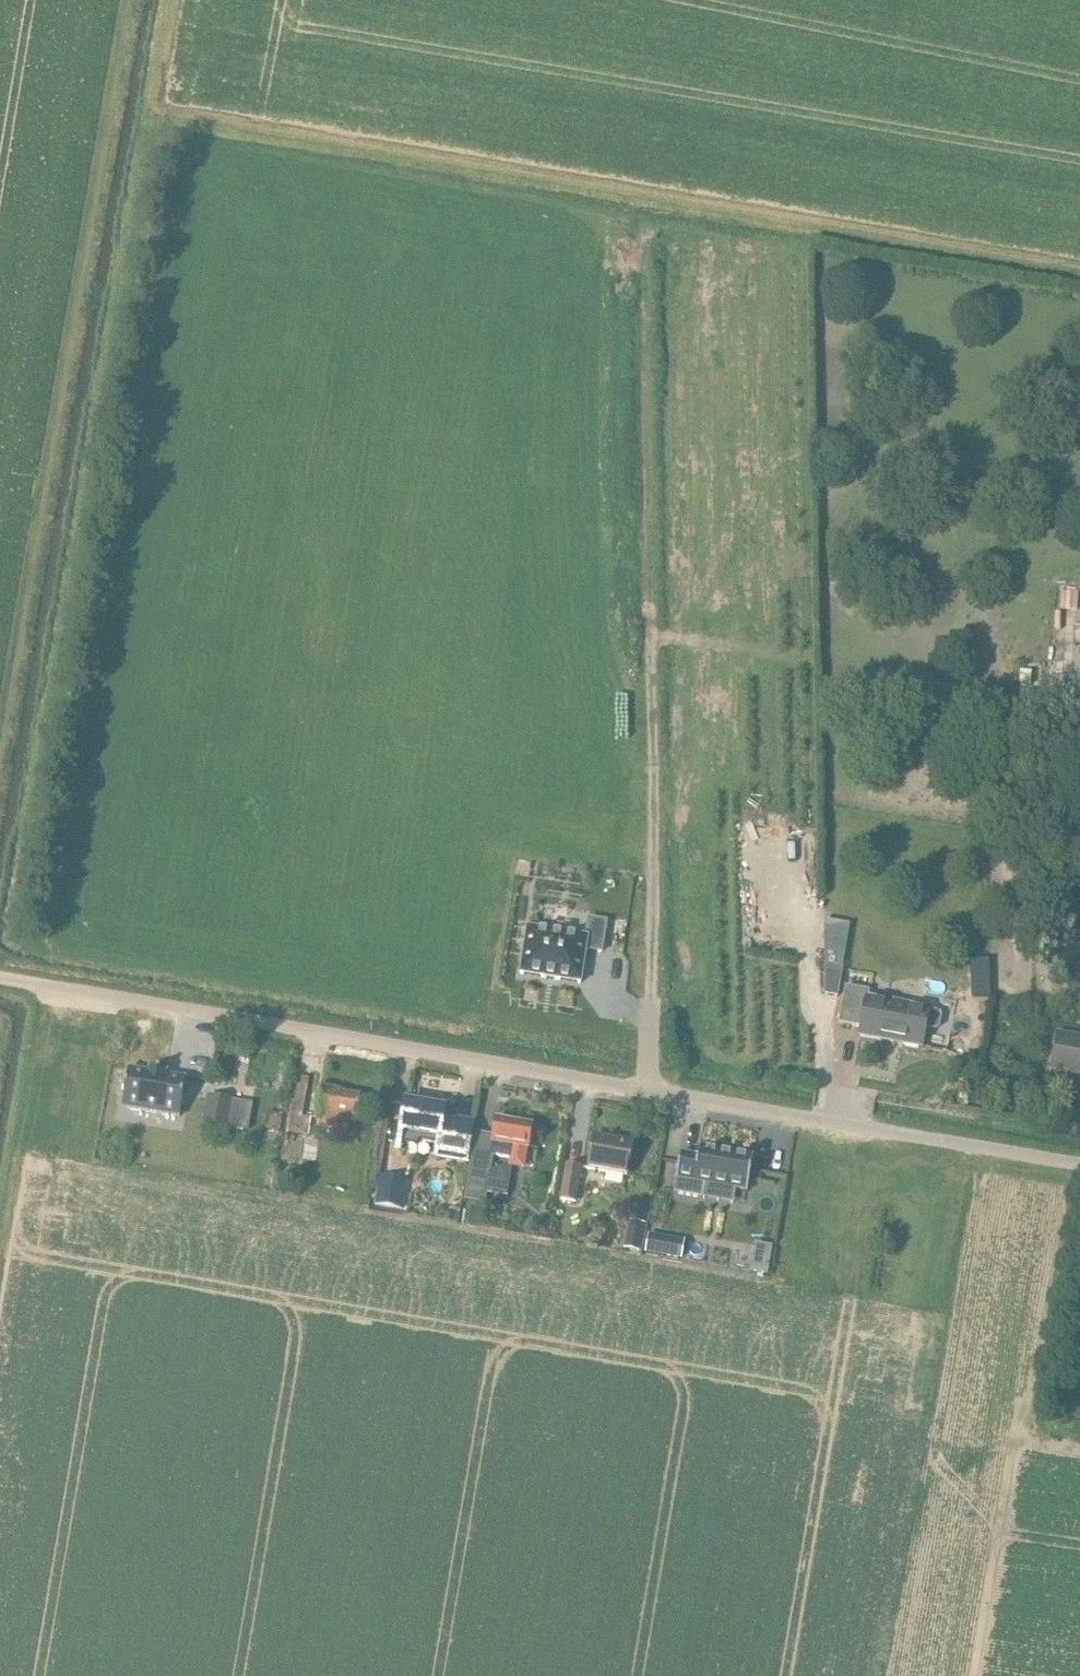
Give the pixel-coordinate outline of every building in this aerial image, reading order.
[(1020,672),(1019,685),(1030,685),(1031,673),(1020,672)] [(527,929),(520,974),(580,983),(585,950),(601,952),(605,923),(588,920),(585,938),(527,929)] [(824,966),(824,995),(836,997),(841,969),(824,966)] [(868,992),(845,988),(838,1023),(860,1027),(858,1036),(921,1047),(924,1028),(935,1030),(938,1028),(940,1016),(938,1013),(928,1011),(928,1009),(867,998),(868,992)] [(1056,1035),(1050,1069),(1050,1071),(1079,1076),(1079,1039),(1056,1035)] [(972,1082),(975,1064),(961,1061),(958,1080),(972,1082)] [(1044,1068),(1042,1081),(1048,1082),(1050,1071),(1050,1069),(1044,1068)] [(129,1069),(122,1108),(179,1117),(185,1079),(165,1075),(166,1072),(149,1070),(149,1072),(129,1069)] [(361,1096),(321,1090),(315,1126),(337,1130),(338,1118),(356,1121),(361,1096)] [(208,1097),(204,1123),(247,1131),(251,1105),(208,1097)] [(404,1102),(397,1143),(417,1146),(418,1141),(436,1144),(433,1159),(467,1165),(474,1122),(444,1117),(445,1109),(404,1102)] [(267,1113),(264,1130),(281,1133),(284,1117),(267,1113)] [(311,1119),(301,1117),(288,1116),(286,1133),(308,1136),(311,1119)] [(473,1140),(463,1201),(483,1204),(486,1189),(508,1193),(513,1168),(502,1166),(489,1170),(491,1156),(509,1159),(511,1147),(526,1150),(530,1126),(497,1120),(493,1143),(473,1140)] [(594,1138),(588,1172),(629,1179),(634,1144),(594,1138)] [(681,1156),(674,1193),(701,1198),(703,1183),(730,1188),(735,1189),(746,1191),(751,1158),(700,1149),(699,1157),(697,1157),(681,1154),(681,1156)] [(565,1167),(559,1202),(578,1205),(579,1198),(576,1198),(580,1170),(565,1167)] [(288,1168),(286,1181),(296,1183),(298,1169),(288,1168)] [(380,1180),(375,1207),(402,1211),(407,1185),(380,1180)] [(628,1221),(625,1235),(642,1238),(644,1224),(628,1221)] [(648,1234),(644,1254),(663,1257),(666,1237),(648,1234)] [(753,1243),(748,1272),(766,1275),(771,1247),(753,1243)]
